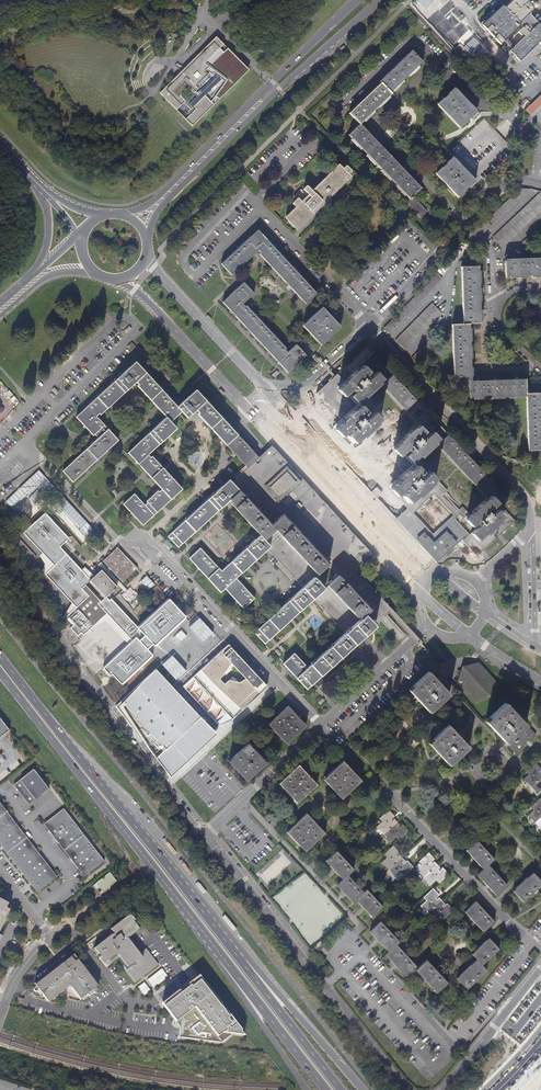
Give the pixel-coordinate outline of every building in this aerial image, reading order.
[(530,8),(537,2),(538,4),(540,2),(540,0),(513,0),(505,8),(502,6),(483,25),(501,44),(521,25),(523,27),(505,45),(520,61),(540,40),(540,27),(528,13),(531,10),(530,8)] [(216,37),(161,93),(193,125),(250,69),(216,37)] [(376,164),(382,170),(391,179),(397,185),(406,195),(410,199),(407,202),(421,218),(428,211),(413,196),(421,188),(360,124),(364,121),(374,111),(380,106),(389,97),(392,94),(391,93),(394,90),(403,81),(409,75),(418,66),(422,62),(412,51),(380,81),(381,83),(349,113),(359,124),(349,135),(353,139),(362,149),(367,154),(376,164)] [(420,67),(418,66),(409,75),(410,76),(420,67)] [(404,82),(403,81),(394,90),(395,91),(404,82)] [(437,104),(438,105),(455,89),(454,88),(437,104)] [(460,127),(476,111),(455,89),(438,105),(460,127)] [(531,105),(525,110),(530,115),(540,105),(540,95),(531,105)] [(390,98),(389,97),(380,106),(381,107),(390,98)] [(375,113),(374,111),(364,121),(365,122),(375,113)] [(477,112),(476,111),(460,127),(460,128),(477,112)] [(361,150),(362,149),(353,139),(351,140),(361,150)] [(375,165),(376,164),(367,154),(366,155),(375,165)] [(435,173),(437,174),(453,158),(452,157),(435,173)] [(458,196),(474,180),(453,158),(437,174),(458,196)] [(309,195),(307,198),(302,202),(298,198),(296,200),(293,204),(297,208),(287,218),(298,229),(350,177),(348,175),(352,171),(346,166),(343,169),(339,166),(322,182),(313,192),(307,186),(304,189),(309,195)] [(390,181),(391,179),(382,170),(381,171),(390,181)] [(476,181),(474,180),(458,196),(459,197),(476,181)] [(405,196),(406,195),(397,185),(396,187),(405,196)] [(477,226),(467,236),(474,243),(530,189),(520,189),(487,220),(484,218),(477,226)] [(294,198),(296,200),(298,198),(302,202),(307,198),(301,190),(298,194),(294,198)] [(538,195),(493,238),(503,248),(540,212),(540,198),(538,195)] [(522,243),(527,249),(540,235),(540,225),(522,243)] [(232,275),(240,267),(259,250),(261,253),(260,254),(306,304),(317,294),(282,255),(258,230),(222,264),(232,275)] [(505,259),(506,276),(540,275),(540,258),(505,259)] [(359,272),(361,270),(358,267),(360,265),(357,263),(354,266),(355,267),(353,269),(354,271),(355,270),(357,272),(358,271),(359,272)] [(462,267),(463,324),(452,325),(454,381),(469,381),(469,398),(526,397),(528,451),(540,450),(540,393),(526,393),(526,379),(471,381),(470,324),(481,323),(479,266),(462,267)] [(390,333),(443,279),(437,274),(384,328),(390,333)] [(288,373),(307,356),(296,345),(288,352),(286,350),(287,349),(247,306),(245,306),(243,304),(254,294),(244,282),(223,302),(240,320),(258,340),(288,373)] [(406,351),(442,314),(432,304),(396,341),(406,351)] [(341,327),(332,318),(323,307),(303,325),(321,345),(341,327)] [(412,358),(417,363),(436,343),(431,338),(412,358)] [(131,352),(136,347),(132,343),(127,348),(131,352)] [(70,465),(63,471),(73,482),(85,472),(87,469),(96,461),(105,453),(107,451),(118,440),(107,427),(97,416),(99,414),(101,415),(110,407),(115,402),(116,401),(118,399),(124,394),(132,386),(136,382),(139,385),(138,386),(141,390),(144,393),(148,398),(150,399),(151,400),(157,407),(158,408),(160,410),(166,417),(151,431),(135,446),(130,451),(128,453),(129,453),(145,471),(146,472),(148,474),(153,480),(158,485),(162,490),(160,492),(158,491),(155,493),(147,501),(148,503),(145,505),(135,494),(130,498),(123,504),(130,512),(141,523),(143,526),(162,509),(163,507),(165,506),(183,489),(164,469),(152,456),(151,457),(149,455),(153,451),(162,443),(170,435),(177,428),(171,422),(182,412),(188,418),(190,416),(192,415),(197,410),(199,413),(198,414),(205,422),(218,436),(221,440),(234,453),(237,456),(245,465),(248,468),(259,458),(196,389),(194,392),(182,403),(180,405),(178,406),(178,407),(174,403),(162,390),(142,369),(136,362),(113,382),(99,396),(98,397),(76,417),(82,423),(83,424),(93,436),(95,435),(96,436),(98,438),(95,441),(86,450),(70,465)] [(61,421),(66,416),(62,411),(57,416),(61,421)] [(286,466),(264,487),(279,503),(301,482),(286,466)] [(317,575),(318,574),(328,564),(282,514),(271,524),(270,523),(269,522),(267,520),(233,483),(230,479),(221,488),(207,500),(200,507),(164,540),(167,543),(171,540),(172,541),(173,542),(179,548),(183,544),(186,541),(191,537),(206,523),(207,521),(209,520),(217,512),(226,504),(230,500),(232,503),(231,504),(233,506),(235,508),(258,533),(260,535),(251,543),(245,549),(221,571),(218,567),(200,548),(189,558),(198,568),(201,571),(221,593),(225,589),(237,601),(243,608),(255,598),(236,578),(248,568),(249,566),(255,561),(264,553),(267,549),(271,546),(265,540),(276,530),(317,575)] [(283,509),(269,522),(270,523),(271,524),(282,514),(328,564),(318,574),(320,577),(334,564),(331,562),(285,512),(283,509)] [(88,577),(87,576),(60,547),(65,542),(67,540),(69,538),(45,513),(24,533),(54,566),(45,574),(63,594),(76,607),(88,596),(82,588),(89,582),(91,580),(89,578),(88,577)] [(123,553),(118,547),(112,553),(103,561),(106,564),(109,567),(111,570),(123,582),(138,569),(123,553)] [(87,576),(88,577),(89,578),(98,569),(101,567),(102,567),(122,590),(112,600),(114,602),(118,599),(120,596),(127,590),(125,587),(110,571),(111,570),(109,567),(107,569),(104,565),(101,562),(97,566),(91,571),(87,576)] [(102,570),(91,580),(106,597),(117,587),(102,570)] [(312,680),(314,682),(331,667),(329,665),(332,662),(334,664),(348,651),(350,653),(353,649),(352,648),(348,644),(352,641),(355,644),(360,640),(365,635),(375,625),(373,623),(375,622),(372,618),(371,620),(365,614),(370,609),(339,575),(327,586),(356,617),(358,615),(360,618),(345,633),(344,634),(341,637),(338,639),(337,640),(306,669),(304,666),(305,665),(294,653),(283,664),(288,668),(290,671),(301,683),(302,684),(307,689),(311,685),(309,683),(312,680)] [(260,627),(254,633),(265,644),(269,640),(272,637),(289,621),(290,620),(292,619),(301,611),(306,605),(308,604),(313,599),(325,588),(314,577),(303,588),(298,592),(290,599),(260,627)] [(89,582),(105,598),(106,597),(91,580),(89,582)] [(114,602),(112,600),(111,599),(109,600),(106,597),(105,598),(98,604),(105,612),(133,641),(103,668),(110,675),(112,674),(122,684),(152,655),(147,649),(153,644),(154,646),(185,617),(176,606),(169,599),(138,628),(114,602)] [(220,726),(229,721),(267,686),(228,644),(184,686),(220,726)] [(498,684),(479,663),(470,665),(471,670),(464,676),(460,675),(458,683),(459,683),(477,703),(482,698),(483,700),(489,695),(494,689),(493,688),(498,684)] [(462,667),(460,675),(464,676),(471,670),(470,665),(462,667)] [(170,776),(217,733),(156,669),(116,706),(170,776)] [(428,671),(409,690),(421,703),(430,713),(450,694),(441,684),(439,682),(428,671)] [(531,740),(536,735),(534,733),(533,731),(530,728),(530,729),(517,716),(515,713),(505,703),(485,721),(494,731),(497,733),(505,742),(506,744),(515,753),(526,743),(530,739),(531,740)] [(288,706),(268,724),(274,731),(277,734),(286,744),(306,726),(300,719),(298,716),(288,706)] [(0,718),(0,736),(9,729),(0,718)] [(439,755),(450,766),(470,747),(460,737),(458,735),(448,724),(428,743),(438,753),(439,755)] [(320,742),(314,748),(318,752),(324,747),(320,742)] [(248,743),(228,761),(235,768),(237,771),(247,781),(267,763),(260,756),(258,753),(248,743)] [(362,781),(343,760),(335,767),(334,769),(323,779),(327,783),(329,785),(342,799),(350,791),(352,790),(362,781)] [(537,795),(540,792),(540,772),(539,773),(538,772),(540,769),(540,768),(535,762),(526,771),(529,774),(523,780),(526,783),(527,783),(535,791),(534,792),(537,795)] [(317,785),(299,765),(291,772),(289,773),(279,783),(297,803),(305,796),(307,794),(317,785)] [(49,789),(33,769),(14,785),(29,805),(49,789)] [(540,798),(530,807),(533,810),(527,816),(530,819),(531,819),(539,827),(538,828),(540,831),(540,799),(540,798)] [(104,861),(63,808),(44,823),(44,824),(84,876),(104,861)] [(382,821),(376,827),(379,830),(380,829),(388,838),(387,839),(390,842),(396,837),(399,840),(409,831),(402,825),(399,828),(398,826),(400,825),(394,819),(392,820),(391,819),(395,816),(389,810),(379,818),(382,821)] [(40,856),(26,838),(7,813),(0,818),(0,843),(7,852),(22,871),(40,856)] [(297,822),(287,832),(305,852),(313,844),(315,843),(325,833),(306,813),(299,821),(297,822)] [(477,840),(466,851),(474,859),(483,869),(477,875),(488,887),(496,895),(507,885),(489,865),(495,859),(477,840)] [(386,858),(380,863),(384,867),(385,866),(392,874),(391,875),(394,878),(401,873),(403,876),(413,867),(407,861),(404,863),(403,862),(404,860),(399,854),(397,856),(396,855),(399,852),(393,845),(383,854),(386,858)] [(337,851),(325,861),(333,869),(336,872),(343,880),(337,885),(344,893),(346,895),(353,902),(356,900),(363,907),(365,910),(372,917),(383,907),(367,889),(364,892),(348,875),(354,869),(337,851)] [(427,882),(430,885),(436,880),(439,883),(448,874),(442,868),(439,871),(438,869),(440,867),(434,862),(432,863),(431,862),(434,859),(428,853),(419,861),(422,865),(416,870),(419,873),(420,873),(428,881),(427,882)] [(40,856),(22,871),(37,892),(57,877),(40,856)] [(93,885),(96,890),(100,888),(102,890),(98,893),(100,895),(111,887),(109,886),(116,881),(110,872),(93,885)] [(512,892),(523,904),(540,887),(540,879),(539,880),(533,873),(522,883),(520,885),(512,892)] [(439,895),(433,888),(423,897),(426,900),(420,906),(423,909),(424,908),(432,917),(431,918),(434,921),(440,916),(443,919),(453,910),(447,904),(444,907),(442,905),(444,903),(439,898),(437,899),(436,898),(439,895)] [(1,900),(0,903),(0,905),(6,908),(7,906),(8,904),(1,900)] [(494,921),(475,901),(470,906),(464,911),(473,921),(483,932),(494,921)] [(4,918),(5,918),(10,910),(6,908),(0,905),(0,926),(4,918)] [(145,976),(159,965),(146,948),(140,953),(128,938),(129,937),(140,929),(134,921),(135,920),(131,914),(130,913),(109,930),(112,934),(93,949),(98,955),(100,954),(101,956),(99,957),(104,963),(117,952),(119,954),(118,954),(126,964),(122,967),(135,983),(141,978),(142,980),(144,978),(146,977),(145,976)] [(381,922),(370,932),(376,939),(379,942),(387,951),(388,952),(385,955),(397,968),(406,977),(415,970),(416,971),(424,980),(427,983),(436,993),(448,982),(426,960),(418,967),(396,944),(399,942),(381,922)] [(155,932),(149,925),(145,928),(151,935),(155,932)] [(464,971),(456,978),(467,989),(487,971),(482,965),(499,949),(489,938),(481,944),(479,947),(471,954),(476,959),(475,960),(464,971)] [(61,974),(58,971),(58,970),(34,989),(35,990),(33,992),(32,993),(32,994),(33,995),(34,995),(35,995),(36,995),(38,994),(44,1003),(47,1005),(67,990),(69,991),(80,1004),(86,998),(89,1002),(96,996),(96,994),(87,982),(89,980),(73,959),(64,966),(67,969),(61,974)] [(64,966),(58,971),(61,974),(67,969),(64,966)] [(235,1035),(246,1037),(243,1032),(229,1013),(228,1014),(224,1009),(225,1008),(201,977),(191,985),(192,987),(183,994),(181,992),(169,1002),(185,1022),(210,1041),(224,1043),(235,1035)]
